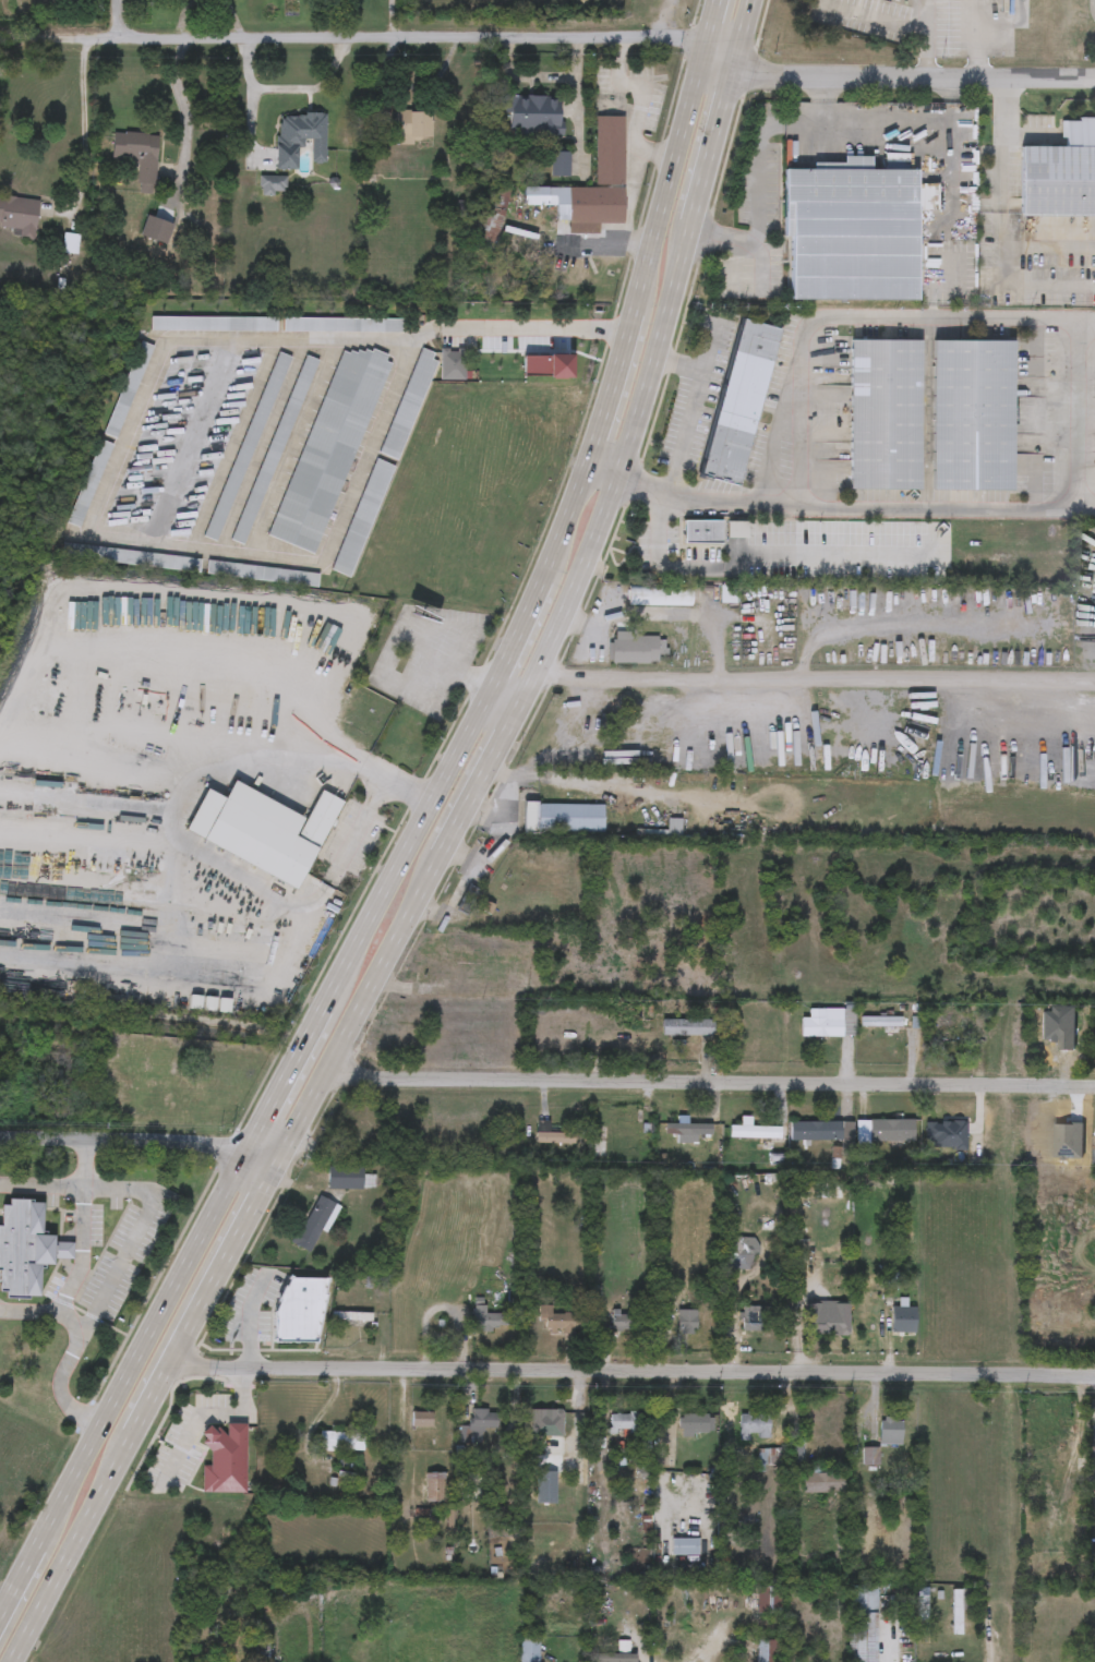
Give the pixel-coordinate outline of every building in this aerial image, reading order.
[(562,137),(510,136),(510,113),(502,113),(502,96),(563,98),(562,137)] [(432,112),(432,144),(397,144),(397,112),(432,112)] [(300,170),(277,170),(278,115),(326,115),(325,164),(312,164),(312,141),(300,141),(300,170)] [(624,117),(624,185),(595,185),(595,117),(624,117)] [(1066,117),(1094,117),(1094,214),(1021,214),(1021,145),(1066,146),(1066,117)] [(111,160),(113,133),(159,136),(156,185),(137,184),(139,162),(111,160)] [(568,154),(568,178),(552,178),(552,154),(568,154)] [(791,298),(791,236),(782,236),(782,168),(810,168),(810,161),(841,162),(841,155),(869,155),(869,168),(916,169),(915,299),(791,298)] [(286,195),(260,195),(260,177),(286,177),(286,195)] [(498,244),(474,240),(485,188),(509,192),(498,244)] [(624,225),(569,225),(569,206),(522,206),(522,189),(624,189),(624,225)] [(21,231),(0,227),(0,196),(40,203),(34,242),(20,240),(21,231)] [(77,236),(76,254),(63,253),(64,234),(77,236)] [(699,474),(742,316),(781,327),(738,484),(699,474)] [(152,318),(277,318),(277,332),(152,332),(152,318)] [(400,318),(400,333),(282,333),(282,318),(400,318)] [(850,339),(920,339),(919,489),(850,489),(850,339)] [(1012,490),(931,489),(932,339),(1013,340),(1012,490)] [(105,435),(140,342),(153,347),(118,441),(105,435)] [(274,540),(338,344),(385,359),(320,555),(274,540)] [(378,455),(420,348),(438,356),(398,462),(378,455)] [(465,381),(442,381),(442,350),(465,350),(465,381)] [(316,360),(246,546),(232,541),(303,356),(316,360)] [(332,571),(374,460),(393,467),(351,579),(332,571)] [(679,519),(719,519),(719,542),(679,542),(679,519)] [(744,520),(744,535),(723,535),(723,520),(744,520)] [(202,559),(200,574),(62,558),(64,544),(202,559)] [(316,587),(205,577),(206,563),(317,573),(316,587)] [(677,601),(634,601),(634,587),(677,587),(677,601)] [(612,631),(664,633),(663,662),(611,661),(612,631)] [(186,833),(207,790),(228,798),(236,783),(309,818),(322,791),(342,800),(301,888),(186,833)] [(526,830),(526,803),(604,802),(604,829),(526,830)] [(802,1015),(808,1015),(808,1008),(855,1008),(855,1035),(802,1035),(802,1015)] [(862,1015),(901,1015),(901,1032),(885,1032),(885,1026),(862,1026),(862,1015)] [(713,1033),(660,1033),(660,1017),(713,1017),(713,1033)] [(750,1124),(781,1124),(781,1136),(729,1136),(729,1124),(741,1123),(739,1115),(750,1115),(750,1124)] [(1083,1140),(1045,1140),(1045,1118),(1083,1118),(1083,1140)] [(710,1119),(710,1132),(665,1132),(665,1119),(710,1119)] [(830,1137),(789,1137),(789,1119),(830,1119),(830,1137)] [(913,1135),(867,1135),(867,1122),(913,1122),(913,1135)] [(533,1130),(575,1130),(575,1142),(533,1142),(533,1130)] [(592,1156),(592,1139),(605,1139),(605,1156),(592,1156)] [(327,1187),(327,1165),(363,1165),(363,1187),(327,1187)] [(324,1229),(318,1227),(306,1248),(289,1238),(315,1190),(329,1197),(334,1190),(344,1195),(324,1229)] [(41,1297),(0,1297),(0,1226),(3,1226),(2,1202),(44,1201),(45,1235),(58,1235),(58,1243),(74,1243),(74,1258),(57,1258),(57,1265),(41,1265),(41,1297)] [(755,1268),(725,1267),(726,1236),(756,1237),(755,1268)] [(328,1277),(315,1342),(273,1341),(274,1312),(290,1276),(328,1277)] [(810,1333),(810,1302),(849,1302),(849,1333),(810,1333)] [(485,1311),(509,1311),(509,1327),(473,1327),(473,1303),(485,1303),(485,1311)] [(551,1303),(551,1311),(579,1311),(579,1330),(540,1330),(540,1303),(551,1303)] [(762,1329),(738,1329),(738,1303),(762,1303),(762,1329)] [(889,1329),(889,1303),(916,1303),(916,1329),(889,1329)] [(695,1308),(695,1330),(675,1330),(675,1308),(695,1308)] [(629,1328),(611,1328),(611,1310),(629,1310),(629,1328)] [(460,1424),(470,1424),(470,1408),(497,1409),(496,1426),(482,1426),(481,1443),(459,1442),(460,1424)] [(562,1429),(531,1428),(531,1408),(562,1408),(562,1429)] [(412,1425),(412,1410),(433,1410),(433,1425),(412,1425)] [(637,1432),(607,1432),(607,1411),(637,1411),(637,1432)] [(769,1411),(769,1436),(736,1436),(736,1411),(769,1411)] [(679,1412),(711,1412),(711,1434),(679,1434),(679,1412)] [(902,1417),(902,1443),(880,1442),(880,1417),(902,1417)] [(202,1490),(203,1464),(210,1464),(212,1444),(202,1444),(202,1428),(228,1429),(228,1421),(248,1421),(245,1492),(202,1490)] [(786,1462),(786,1428),(802,1428),(802,1462),(786,1462)] [(364,1430),(364,1448),(320,1448),(320,1430),(364,1430)] [(878,1446),(878,1462),(862,1462),(862,1446),(878,1446)] [(757,1447),(781,1447),(781,1469),(757,1469),(757,1447)] [(556,1469),(556,1497),(536,1497),(536,1469),(556,1469)] [(425,1500),(425,1470),(445,1470),(445,1500),(425,1500)] [(802,1471),(844,1471),(844,1491),(802,1491),(802,1471)] [(699,1554),(672,1554),(672,1538),(699,1538),(699,1554)] [(877,1583),(877,1661),(854,1661),(854,1583),(877,1583)] [(757,1613),(757,1586),(780,1586),(780,1613),(757,1613)] [(952,1631),(951,1588),(963,1588),(964,1630),(952,1631)] [(401,1636),(422,1636),(422,1624),(401,1624),(401,1636)] [(538,1633),(538,1661),(518,1661),(518,1633),(538,1633)] [(779,1638),(779,1661),(756,1661),(756,1638),(779,1638)] [(635,1651),(635,1661),(589,1661),(589,1651),(617,1651),(617,1639),(627,1639),(627,1651),(635,1651)]
